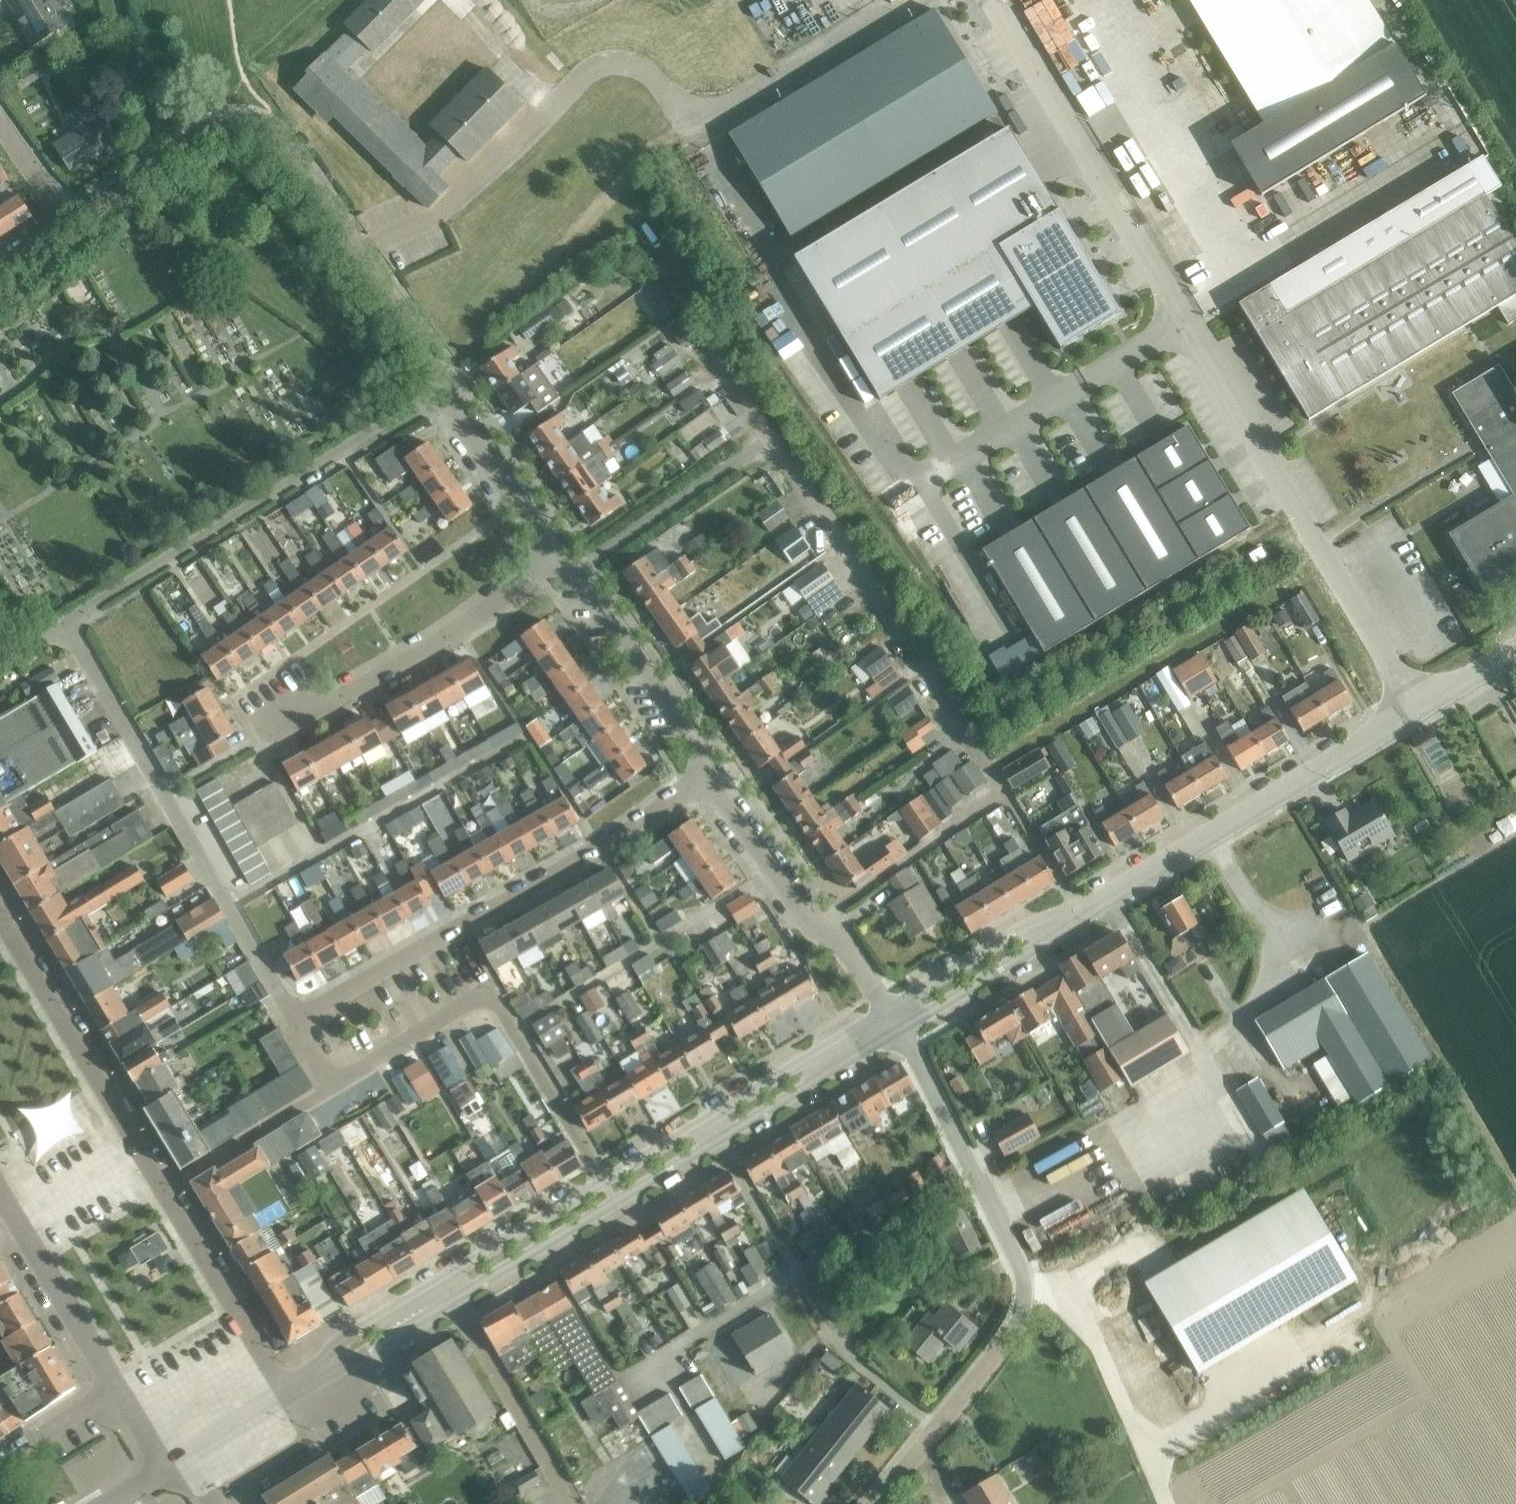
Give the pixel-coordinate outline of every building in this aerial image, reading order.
[(33,47),(68,26),(61,14),(72,8),(67,0),(6,0),(33,47)] [(523,106),(485,68),(430,125),(439,134),(425,148),(357,81),(354,84),(343,72),(367,47),(373,52),(424,0),(367,0),(343,24),(349,30),(306,73),(308,76),(295,89),(310,104),(317,98),(428,208),(447,188),(434,175),(457,152),(467,162),(523,106)] [(1261,195),(1423,95),(1365,0),(1188,0),(1263,124),(1230,144),(1261,195)] [(92,4),(74,13),(81,28),(100,19),(92,4)] [(934,11),(728,136),(791,239),(996,114),(934,11)] [(49,54),(33,64),(41,78),(57,69),(49,54)] [(97,140),(110,131),(103,119),(89,128),(87,124),(54,145),(69,170),(103,149),(97,140)] [(882,389),(1024,303),(1029,300),(1060,351),(1101,326),(1101,325),(1119,314),(1108,296),(1109,296),(1058,212),(1049,217),(1046,211),(1043,205),(1035,193),(1018,166),(1011,153),(1008,148),(1004,141),(1012,136),(1008,129),(793,259),(797,265),(880,401),(887,397),(886,396),(884,393),(882,389)] [(31,218),(0,168),(0,192),(1,194),(4,192),(11,202),(0,209),(0,237),(31,218)] [(1308,422),(1497,307),(1508,326),(1515,321),(1515,249),(1484,195),(1408,241),(1391,214),(1239,307),(1308,422)] [(565,300),(548,312),(556,323),(573,311),(565,300)] [(664,319),(674,312),(667,302),(657,309),(664,319)] [(678,319),(666,327),(669,331),(682,350),(694,341),(681,322),(678,319)] [(660,378),(680,364),(667,346),(653,356),(657,362),(652,366),(660,378)] [(497,392),(519,376),(509,362),(518,356),(512,347),(481,369),(497,392)] [(519,376),(497,392),(513,415),(530,403),(537,414),(558,399),(536,365),(519,376)] [(1448,536),(1485,597),(1515,579),(1515,386),(1511,389),(1497,367),(1452,394),(1491,459),(1477,468),(1500,505),(1448,536)] [(623,369),(613,376),(623,390),(632,383),(636,381),(630,373),(627,375),(623,369)] [(694,384),(686,372),(666,386),(674,398),(694,384)] [(706,401),(698,390),(678,404),(686,415),(706,401)] [(544,459),(566,444),(556,429),(566,423),(559,414),(528,436),(544,459)] [(1249,530),(1187,427),(982,551),(1044,654),(1249,530)] [(725,442),(718,432),(689,453),(696,463),(709,453),(725,442)] [(566,444),(544,459),(560,482),(582,466),(595,457),(590,449),(593,448),(582,433),(566,444)] [(608,437),(602,441),(605,445),(607,449),(613,445),(608,437)] [(419,480),(443,463),(428,442),(413,452),(404,439),(375,459),(391,482),(411,468),(419,480)] [(605,445),(602,441),(593,448),(590,449),(595,457),(607,449),(605,445)] [(613,456),(607,449),(595,457),(601,464),(602,463),(613,456)] [(582,466),(560,482),(575,504),(598,488),(612,478),(602,463),(601,464),(595,457),(582,466)] [(443,463),(419,480),(434,501),(457,485),(443,463)] [(774,504),(794,490),(778,467),(758,481),(774,504)] [(341,501),(327,480),(315,488),(329,509),(341,501)] [(457,485),(434,501),(448,522),(472,506),(457,485)] [(409,487),(398,494),(404,503),(415,496),(409,487)] [(607,502),(598,488),(575,504),(591,527),(623,505),(617,496),(607,502)] [(758,516),(770,533),(790,519),(778,502),(758,516)] [(383,518),(376,508),(366,515),(373,525),(383,518)] [(423,508),(413,515),(419,524),(430,517),(423,508)] [(369,543),(362,532),(355,522),(346,529),(360,549),(348,557),(363,580),(384,566),(369,543)] [(390,528),(369,543),(384,566),(406,551),(390,528)] [(775,542),(790,564),(811,549),(795,528),(775,542)] [(348,557),(334,537),(330,530),(321,537),(325,543),(338,563),(327,571),(342,595),(363,580),(348,557)] [(702,537),(687,548),(695,559),(710,548),(702,537)] [(1261,548),(1248,556),(1253,564),(1266,556),(1261,548)] [(657,549),(623,572),(641,597),(689,563),(684,556),(673,564),(670,567),(657,549)] [(680,550),(669,558),(673,564),(684,556),(680,550)] [(342,595),(327,571),(313,551),(304,558),(317,578),(306,586),(322,609),(342,595)] [(707,552),(696,560),(702,568),(713,561),(707,552)] [(322,609),(306,586),(288,559),(278,565),(297,592),(285,600),(301,623),(322,609)] [(689,563),(641,597),(658,622),(679,608),(667,591),(695,572),(689,563)] [(822,564),(795,584),(809,604),(816,614),(817,615),(844,596),(822,564)] [(301,623),(285,600),(271,580),(262,586),(276,606),(264,614),(280,637),(301,623)] [(280,637),(264,614),(251,594),(241,600),(255,620),(244,628),(259,651),(280,637)] [(1307,629),(1319,622),(1302,595),(1290,602),(1307,629)] [(809,604),(799,612),(806,622),(816,614),(809,604)] [(259,651),(244,628),(230,608),(221,614),(234,635),(223,642),(239,666),(259,651)] [(688,621),(679,608),(658,622),(676,648),(685,642),(690,649),(721,626),(716,618),(707,625),(699,613),(688,621)] [(1285,613),(1273,620),(1280,632),(1292,625),(1285,613)] [(817,618),(808,625),(812,630),(821,624),(817,618)] [(535,658),(558,642),(544,621),(501,651),(507,660),(527,646),(535,658)] [(209,622),(200,629),(207,640),(217,633),(209,622)] [(1236,636),(1248,657),(1251,661),(1265,653),(1248,626),(1234,634),(1236,636)] [(698,661),(690,666),(707,692),(728,678),(741,669),(752,661),(737,639),(738,637),(732,628),(693,654),(698,661)] [(1248,657),(1236,636),(1224,643),(1237,664),(1248,657)] [(201,657),(211,672),(217,680),(239,666),(223,642),(201,657)] [(558,642),(535,658),(550,679),(574,663),(558,642)] [(860,663),(872,679),(892,665),(880,649),(860,663)] [(1186,664),(1174,671),(1188,696),(1198,690),(1200,689),(1217,679),(1202,654),(1186,664)] [(470,659),(448,671),(463,698),(470,709),(491,697),(485,686),(470,659)] [(588,683),(574,663),(550,679),(565,700),(588,683)] [(497,664),(488,670),(498,684),(507,679),(497,664)] [(26,695),(57,677),(51,666),(20,684),(26,695)] [(1331,686),(1313,697),(1327,719),(1352,704),(1331,669),(1324,674),(1331,686)] [(463,698),(448,671),(428,683),(443,709),(463,698)] [(740,696),(728,678),(707,692),(725,717),(753,697),(761,692),(773,683),(768,676),(740,696)] [(1186,697),(1173,676),(1162,683),(1174,704),(1186,697)] [(529,693),(539,686),(533,677),(523,685),(529,693)] [(443,709),(428,683),(407,695),(422,721),(443,709)] [(507,683),(500,687),(506,697),(514,693),(507,683)] [(588,683),(565,700),(580,721),(603,705),(588,683)] [(773,683),(761,692),(767,699),(778,691),(773,683)] [(875,683),(865,690),(872,700),(882,693),(875,683)] [(1305,684),(1282,698),(1303,733),(1327,719),(1313,697),(1305,684)] [(76,717),(57,686),(0,721),(0,763),(76,717)] [(539,686),(529,693),(535,702),(545,695),(539,686)] [(899,716),(919,703),(908,687),(888,701),(899,716)] [(175,736),(220,710),(207,688),(183,702),(190,715),(170,727),(175,736)] [(388,712),(379,717),(391,738),(422,721),(407,695),(385,707),(388,712)] [(758,705),(753,697),(725,717),(742,742),(762,728),(751,711),(758,705)] [(603,705),(580,721),(594,742),(617,726),(603,705)] [(1125,705),(1111,714),(1129,743),(1143,734),(1125,705)] [(1107,708),(1096,715),(1097,717),(1098,718),(1109,711),(1108,710),(1107,708)] [(1252,734),(1265,756),(1289,741),(1268,708),(1261,712),(1268,724),(1252,734)] [(233,733),(220,710),(175,736),(180,746),(201,734),(208,746),(198,752),(205,763),(229,749),(223,739),(233,733)] [(1117,750),(1129,743),(1111,714),(1109,711),(1098,718),(1117,750)] [(0,763),(0,810),(7,805),(6,805),(22,796),(96,751),(76,717),(0,763)] [(367,717),(346,729),(361,755),(391,738),(379,717),(370,722),(367,717)] [(927,717),(912,727),(919,738),(934,727),(927,717)] [(1093,721),(1080,730),(1088,743),(1101,734),(1093,721)] [(1228,721),(1216,729),(1241,770),(1265,756),(1252,734),(1240,741),(1228,721)] [(505,730),(488,740),(492,749),(510,739),(522,732),(517,724),(505,730)] [(617,726),(594,742),(587,747),(601,767),(608,762),(632,746),(617,726)] [(569,728),(558,735),(564,743),(575,736),(569,728)] [(777,749),(762,728),(742,742),(760,768),(768,762),(773,769),(804,747),(797,736),(777,749)] [(361,755),(346,729),(325,741),(340,767),(361,755)] [(163,731),(155,736),(160,745),(169,740),(163,731)] [(544,731),(533,738),(540,749),(551,741),(544,731)] [(492,749),(487,740),(470,750),(475,758),(492,749)] [(325,741),(304,753),(319,779),(340,767),(325,741)] [(1064,774),(1074,768),(1059,741),(1048,747),(1064,774)] [(448,745),(439,751),(447,763),(455,758),(448,745)] [(550,745),(542,751),(552,766),(560,761),(550,745)] [(1199,750),(1182,760),(1189,771),(1202,794),(1227,779),(1207,745),(1199,750)] [(588,777),(582,781),(589,791),(616,772),(623,783),(647,767),(632,746),(608,762),(601,767),(588,777)] [(952,750),(933,763),(944,780),(948,777),(951,775),(962,767),(964,766),(952,750)] [(781,780),(773,786),(791,812),(811,797),(795,774),(803,768),(815,760),(808,751),(797,759),(788,765),(776,773),(781,780)] [(319,779),(304,753),(282,764),(297,791),(319,779)] [(447,763),(445,764),(450,772),(467,763),(462,754),(455,758),(447,763)] [(1023,763),(1033,779),(1049,770),(1043,760),(1039,754),(1029,760),(1023,763)] [(962,767),(977,789),(987,782),(972,760),(964,766),(962,767)] [(510,761),(500,766),(506,776),(516,770),(510,761)] [(1033,779),(1023,763),(1002,775),(1012,791),(1033,779)] [(176,764),(164,771),(171,782),(183,776),(176,764)] [(450,772),(445,764),(428,773),(432,782),(450,772)] [(488,766),(474,774),(480,784),(494,777),(488,766)] [(951,775),(966,797),(977,789),(962,767),(951,775)] [(566,770),(558,775),(565,786),(573,781),(566,770)] [(1202,794),(1189,771),(1172,781),(1165,770),(1157,775),(1177,809),(1202,794)] [(934,771),(924,778),(931,787),(940,780),(934,771)] [(552,777),(541,783),(547,793),(548,793),(558,787),(552,777)] [(934,787),(949,808),(963,799),(948,777),(944,780),(934,787)] [(55,812),(0,845),(0,860),(15,884),(49,864),(36,843),(52,833),(53,836),(65,829),(70,837),(125,804),(110,779),(55,812)] [(217,779),(196,791),(202,801),(223,790),(217,779)] [(264,788),(276,809),(286,803),(274,782),(264,788)] [(1143,799),(1126,809),(1139,832),(1164,817),(1143,783),(1136,788),(1143,799)] [(254,794),(266,815),(276,809),(264,788),(254,794)] [(384,797),(389,806),(406,796),(401,788),(384,797)] [(933,788),(923,795),(941,822),(952,814),(933,788)] [(530,789),(520,795),(532,816),(520,823),(533,847),(555,835),(542,810),(530,789)] [(223,790),(202,801),(208,812),(229,800),(227,798),(223,790)] [(243,800),(255,821),(266,815),(254,794),(243,800)] [(823,815),(811,797),(791,812),(808,837),(836,817),(856,803),(851,795),(823,815)] [(0,810),(0,845),(55,812),(46,796),(28,807),(22,796),(6,805),(7,805),(0,810)] [(389,806),(384,797),(367,807),(372,816),(389,806)] [(564,798),(542,810),(555,835),(578,822),(564,798)] [(918,799),(898,813),(918,842),(921,840),(938,828),(937,827),(918,799)] [(229,800),(208,812),(214,822),(235,811),(233,808),(229,800)] [(243,800),(233,806),(245,827),(255,821),(243,800)] [(503,817),(491,824),(498,835),(512,859),(533,847),(520,823),(508,801),(498,807),(503,817)] [(1348,817),(1344,810),(1325,822),(1349,862),(1378,844),(1376,841),(1392,832),(1374,802),(1348,817)] [(276,809),(288,830),(298,824),(286,803),(276,809)] [(856,803),(836,817),(808,837),(826,862),(846,848),(834,831),(862,811),(856,803)] [(1047,824),(1038,829),(1044,841),(1066,876),(1086,864),(1085,864),(1103,853),(1088,827),(1089,827),(1076,806),(1066,813),(1047,824)] [(1139,832),(1126,809),(1109,820),(1102,808),(1095,812),(1115,846),(1139,832)] [(266,815),(278,836),(288,830),(276,809),(266,815)] [(93,837),(49,864),(15,884),(31,911),(60,894),(101,869),(101,868),(154,836),(138,810),(93,837)] [(235,811),(214,822),(220,833),(241,821),(238,817),(235,811)] [(342,821),(347,830),(365,820),(360,811),(342,821)] [(481,829),(469,836),(470,839),(475,847),(476,847),(490,872),(512,859),(498,835),(491,824),(486,814),(476,820),(481,829)] [(255,821),(267,842),(278,836),(266,815),(255,821)] [(648,849),(644,853),(652,865),(677,848),(683,857),(706,841),(691,819),(648,849)] [(241,821),(220,833),(226,843),(247,831),(244,826),(241,821)] [(255,821),(245,827),(257,848),(267,842),(255,821)] [(347,830),(342,821),(325,830),(330,839),(347,830)] [(465,829),(454,835),(460,845),(470,839),(469,836),(465,829)] [(247,831),(226,843),(232,854),(253,842),(249,836),(247,831)] [(421,864),(410,870),(416,881),(425,897),(440,888),(445,897),(467,884),(453,860),(440,835),(427,842),(434,854),(420,862),(421,864)] [(1013,838),(1003,845),(1009,855),(1034,895),(1054,883),(1055,883),(1040,858),(1029,864),(1013,838)] [(688,885),(721,862),(706,841),(683,857),(673,864),(688,885)] [(253,842),(232,854),(238,864),(259,852),(254,845),(253,842)] [(361,843),(349,850),(355,860),(367,853),(361,843)] [(475,847),(453,860),(467,884),(490,872),(476,847),(475,847)] [(846,848),(826,862),(843,887),(852,881),(857,889),(892,864),(881,850),(859,866),(846,848)] [(259,852),(238,864),(243,875),(264,863),(260,855),(259,852)] [(1034,895),(1009,855),(999,861),(1008,876),(998,883),(1013,908),(1034,895)] [(404,860),(394,866),(400,876),(410,870),(404,860)] [(712,899),(735,883),(721,862),(688,885),(678,892),(683,899),(692,893),(693,894),(704,887),(712,899)] [(264,863),(243,875),(249,885),(270,873),(264,863)] [(183,864),(156,880),(166,897),(193,881),(183,864)] [(60,894),(31,911),(48,939),(79,920),(83,918),(143,882),(135,868),(118,878),(117,876),(67,906),(60,894)] [(960,868),(950,874),(957,887),(967,881),(964,875),(960,868)] [(610,869),(587,881),(602,908),(625,896),(610,869)] [(911,938),(943,919),(922,885),(918,887),(906,869),(889,881),(901,897),(890,903),(911,938)] [(974,869),(964,875),(967,881),(977,874),(974,869)] [(383,872),(373,878),(384,899),(372,906),(386,930),(407,918),(394,894),(394,893),(383,872)] [(977,874),(967,881),(991,921),(1013,908),(998,883),(987,890),(977,874)] [(394,893),(394,894),(407,918),(430,905),(425,897),(416,881),(405,887),(394,893)] [(602,908),(587,881),(566,894),(581,920),(580,921),(584,928),(586,931),(608,919),(602,909),(602,908)] [(991,921),(967,881),(957,887),(967,902),(955,909),(970,934),(991,921)] [(647,883),(634,892),(646,910),(659,901),(647,883)] [(362,911),(350,918),(364,943),(386,930),(372,906),(360,885),(351,890),(362,911)] [(581,920),(566,894),(544,906),(559,933),(580,921),(581,920)] [(727,907),(737,923),(758,910),(748,894),(727,907)] [(1367,896),(1353,904),(1360,917),(1374,909),(1367,896)] [(338,897),(328,903),(340,924),(328,931),(342,955),(364,943),(350,918),(338,897)] [(102,950),(67,971),(86,1002),(112,986),(113,986),(177,947),(226,918),(214,898),(176,920),(177,923),(116,960),(108,947),(102,950)] [(310,900),(300,905),(306,915),(312,926),(300,933),(306,943),(320,968),(342,955),(328,931),(322,920),(316,910),(310,900)] [(1199,946),(1211,939),(1193,910),(1190,912),(1183,900),(1161,913),(1176,938),(1190,930),(1199,946)] [(163,901),(144,912),(150,921),(168,909),(163,901)] [(559,933),(544,906),(522,918),(541,950),(562,938),(559,933)] [(675,910),(655,924),(662,933),(682,920),(675,910)] [(83,918),(79,920),(48,939),(67,971),(102,950),(83,918)] [(226,918),(177,947),(183,957),(198,949),(200,952),(234,932),(226,918)] [(522,918),(500,930),(516,957),(523,970),(545,957),(541,950),(522,918)] [(296,949),(283,956),(297,981),(320,968),(306,943),(300,933),(294,922),(284,928),(296,949)] [(515,957),(500,930),(478,942),(494,969),(515,957)] [(725,932),(714,938),(724,955),(735,949),(725,932)] [(1086,955),(1101,978),(1120,967),(1127,979),(1140,972),(1132,959),(1133,959),(1117,932),(1085,952),(1086,955)] [(633,938),(622,944),(628,954),(638,948),(633,938)] [(724,955),(714,938),(702,946),(716,968),(727,961),(724,955)] [(628,954),(622,944),(612,951),(600,957),(606,967),(628,954)] [(756,948),(748,953),(752,961),(760,956),(756,948)] [(760,956),(768,968),(773,977),(781,991),(791,1006),(817,990),(804,969),(792,977),(787,968),(781,972),(768,951),(760,956)] [(637,976),(656,965),(649,954),(630,965),(637,976)] [(1101,978),(1086,955),(1083,957),(1081,954),(1059,968),(1064,976),(1062,977),(1104,1047),(1124,1080),(1129,1088),(1188,1053),(1165,1015),(1134,1034),(1101,978)] [(768,968),(760,956),(752,961),(760,973),(768,968)] [(1364,956),(1252,1024),(1281,1072),(1321,1048),(1344,1085),(1352,1099),(1357,1107),(1429,1063),(1364,956)] [(1179,957),(1162,967),(1169,979),(1186,969),(1179,957)] [(235,969),(247,990),(252,987),(261,981),(249,961),(235,969)] [(590,964),(580,970),(586,980),(596,974),(590,964)] [(820,983),(829,977),(822,967),(813,973),(820,983)] [(586,980),(580,970),(570,976),(576,986),(586,980)] [(770,990),(752,1001),(765,1022),(791,1006),(781,991),(773,977),(765,981),(770,990)] [(1057,1019),(1082,1060),(1104,1047),(1062,977),(1035,993),(1032,988),(1008,1003),(1028,1037),(1057,1019)] [(261,981),(252,987),(260,1001),(269,995),(261,981)] [(765,1022),(752,1001),(742,985),(729,993),(739,1009),(726,1016),(708,987),(700,992),(725,1034),(732,1029),(738,1038),(765,1022)] [(112,986),(86,1002),(111,1044),(167,1010),(171,1007),(163,993),(129,1013),(113,986),(112,986)] [(594,989),(580,998),(590,1015),(604,1006),(594,989)] [(548,990),(538,997),(544,1006),(554,1000),(548,990)] [(629,1022),(641,1015),(628,993),(616,1000),(629,1022)] [(702,1031),(679,1045),(692,1067),(719,1050),(714,1041),(720,1037),(694,995),(683,1003),(689,1012),(693,1010),(699,1020),(696,1021),(702,1031)] [(544,1006),(538,997),(528,1003),(533,1012),(544,1006)] [(964,1040),(979,1065),(993,1057),(986,1045),(1005,1033),(1013,1045),(1028,1037),(1008,1003),(1007,1003),(973,1023),(978,1032),(964,1040)] [(167,1010),(111,1044),(123,1064),(152,1047),(181,1030),(174,1017),(172,1018),(167,1010)] [(592,1045),(602,1039),(586,1012),(576,1018),(592,1045)] [(532,1025),(545,1048),(566,1036),(552,1013),(532,1025)] [(653,1037),(651,1038),(644,1026),(635,1031),(643,1044),(666,1082),(692,1067),(679,1045),(661,1056),(656,1048),(659,1046),(653,1037)] [(282,1077),(301,1065),(278,1028),(260,1040),(282,1077)] [(475,1041),(488,1061),(492,1067),(514,1054),(498,1028),(475,1041)] [(643,1044),(635,1031),(627,1037),(634,1049),(635,1048),(637,1052),(620,1063),(627,1076),(640,1098),(666,1082),(643,1044)] [(477,1068),(487,1062),(469,1033),(459,1039),(477,1068)] [(449,1045),(428,1058),(447,1089),(467,1077),(467,1076),(460,1064),(449,1045)] [(134,1082),(135,1081),(167,1063),(177,1057),(172,1049),(158,1057),(152,1047),(123,1064),(134,1082)] [(1104,1047),(1082,1060),(1096,1084),(1101,1093),(1117,1084),(1124,1080),(1104,1047)] [(640,1098),(627,1076),(608,1088),(598,1071),(599,1071),(591,1058),(584,1063),(614,1114),(640,1098)] [(417,1093),(431,1084),(434,1082),(422,1061),(404,1071),(417,1093)] [(176,1078),(167,1063),(135,1081),(143,1094),(138,1097),(145,1108),(144,1109),(145,1110),(175,1091),(187,1084),(181,1075),(176,1078)] [(584,1063),(570,1071),(588,1100),(574,1108),(587,1130),(614,1114),(584,1063)] [(895,1066),(874,1079),(889,1104),(913,1090),(898,1064),(895,1066)] [(282,1077),(252,1095),(265,1116),(314,1087),(301,1065),(282,1077)] [(392,1078),(396,1084),(409,1105),(419,1099),(403,1072),(392,1078)] [(889,1104),(874,1079),(852,1092),(871,1124),(882,1118),(878,1112),(890,1105),(889,1104)] [(1256,1080),(1250,1084),(1235,1092),(1271,1153),(1292,1141),(1256,1080)] [(467,1082),(450,1092),(461,1109),(478,1099),(467,1082)] [(1043,1088),(1035,1093),(1042,1106),(1051,1101),(1043,1088)] [(175,1091),(145,1110),(181,1169),(211,1151),(210,1149),(215,1145),(215,1146),(241,1131),(230,1114),(206,1129),(207,1131),(201,1134),(175,1091)] [(852,1092),(831,1104),(847,1130),(849,1134),(863,1126),(869,1135),(875,1131),(871,1124),(852,1092)] [(1098,1094),(1087,1100),(1093,1112),(1105,1106),(1098,1094)] [(396,1099),(387,1105),(397,1120),(405,1114),(396,1099)] [(399,1124),(385,1102),(373,1109),(387,1132),(399,1124)] [(831,1104),(811,1117),(831,1152),(835,1153),(844,1168),(860,1159),(844,1132),(847,1130),(831,1104)] [(265,1168),(320,1135),(306,1113),(253,1145),(256,1150),(217,1173),(214,1169),(192,1183),(231,1248),(258,1231),(291,1212),(265,1168)] [(531,1114),(522,1119),(542,1153),(559,1180),(583,1166),(567,1140),(554,1148),(548,1138),(546,1139),(531,1114)] [(1026,1114),(991,1134),(1004,1158),(1039,1138),(1026,1114)] [(811,1117),(790,1129),(792,1133),(805,1155),(811,1152),(826,1143),(811,1117)] [(808,1161),(805,1155),(792,1133),(766,1148),(796,1197),(803,1193),(796,1180),(795,1181),(789,1171),(795,1168),(795,1169),(808,1161)] [(329,1161),(343,1152),(349,1149),(340,1134),(319,1146),(329,1161)] [(482,1135),(473,1140),(479,1149),(488,1143),(482,1135)] [(518,1142),(510,1147),(538,1193),(559,1180),(542,1153),(531,1159),(527,1153),(525,1154),(518,1142)] [(329,1170),(315,1146),(297,1156),(312,1181),(329,1170)] [(538,1193),(510,1147),(494,1157),(486,1162),(514,1208),(538,1193)] [(796,1197),(766,1148),(741,1163),(754,1184),(772,1173),(781,1189),(780,1190),(787,1202),(796,1197)] [(940,1181),(950,1175),(938,1155),(928,1162),(940,1181)] [(486,1162),(475,1169),(466,1174),(478,1194),(493,1220),(514,1208),(486,1162)] [(703,1186),(715,1206),(728,1199),(734,1208),(746,1201),(728,1171),(703,1186)] [(917,1194),(927,1189),(917,1171),(907,1177),(917,1194)] [(892,1208),(908,1199),(897,1180),(881,1190),(892,1208)] [(715,1206),(703,1186),(678,1201),(690,1222),(708,1211),(718,1229),(717,1229),(732,1253),(740,1248),(733,1236),(725,1223),(715,1206)] [(450,1211),(448,1208),(436,1187),(425,1193),(438,1214),(426,1221),(444,1250),(467,1236),(451,1210),(450,1211)] [(478,1194),(451,1210),(467,1236),(493,1220),(478,1194)] [(1304,1194),(1147,1286),(1154,1297),(1199,1373),(1284,1322),(1355,1281),(1354,1279),(1304,1194)] [(888,1211),(880,1199),(865,1208),(872,1220),(888,1211)] [(690,1222),(678,1201),(653,1217),(658,1226),(652,1230),(671,1261),(680,1255),(675,1246),(687,1239),(689,1241),(698,1235),(690,1222)] [(405,1221),(398,1210),(393,1202),(384,1207),(403,1238),(419,1265),(444,1250),(426,1221),(413,1229),(407,1219),(405,1221)] [(937,1213),(949,1237),(959,1257),(980,1246),(958,1202),(937,1213)] [(725,1223),(733,1236),(741,1231),(733,1218),(725,1223)] [(825,1242),(834,1236),(822,1218),(813,1223),(825,1242)] [(375,1230),(368,1235),(371,1241),(395,1279),(419,1265),(403,1238),(392,1220),(375,1230)] [(634,1228),(610,1243),(622,1263),(642,1251),(648,1260),(651,1258),(658,1269),(666,1264),(647,1233),(640,1237),(634,1228)] [(282,1248),(296,1239),(290,1229),(276,1238),(282,1248)] [(272,1254),(258,1231),(231,1248),(244,1270),(272,1254)] [(139,1263),(167,1246),(158,1232),(146,1239),(143,1242),(135,1246),(131,1249),(139,1263)] [(805,1254),(824,1243),(817,1232),(799,1244),(805,1254)] [(143,1234),(132,1241),(135,1246),(143,1242),(146,1239),(143,1234)] [(370,1260),(356,1269),(371,1294),(395,1279),(371,1241),(368,1235),(358,1241),(370,1260)] [(610,1243),(585,1258),(614,1307),(623,1321),(634,1314),(625,1300),(623,1302),(616,1290),(615,1291),(605,1274),(622,1263),(610,1243)] [(719,1247),(713,1251),(731,1281),(737,1277),(719,1247)] [(743,1254),(750,1265),(757,1277),(768,1271),(754,1248),(743,1254)] [(302,1269),(311,1263),(315,1261),(309,1251),(296,1258),(302,1269)] [(272,1254),(244,1270),(259,1294),(293,1274),(287,1263),(281,1266),(273,1253),(272,1254)] [(614,1307),(585,1258),(560,1273),(578,1303),(591,1296),(585,1286),(590,1283),(594,1290),(593,1291),(606,1312),(614,1307)] [(19,1294),(0,1262),(0,1306),(19,1294)] [(735,1297),(714,1262),(695,1273),(716,1308),(735,1297)] [(259,1294),(289,1344),(322,1324),(319,1319),(338,1308),(311,1263),(302,1269),(299,1271),(293,1274),(259,1294)] [(353,1265),(336,1275),(326,1281),(335,1296),(340,1293),(349,1307),(371,1294),(356,1269),(353,1265)] [(757,1277),(750,1265),(740,1271),(750,1287),(760,1281),(757,1277)] [(639,1417),(552,1278),(510,1303),(542,1356),(554,1376),(575,1363),(594,1394),(581,1402),(592,1420),(603,1420),(612,1415),(620,1429),(639,1417)] [(743,1280),(733,1286),(739,1296),(749,1291),(743,1280)] [(679,1312),(689,1306),(677,1285),(666,1291),(679,1312)] [(2,1342),(35,1321),(35,1320),(38,1318),(23,1294),(20,1296),(19,1294),(0,1306),(0,1343),(2,1342)] [(542,1356),(510,1303),(479,1321),(510,1374),(542,1356)] [(958,1350),(976,1328),(947,1305),(930,1326),(924,1321),(906,1344),(928,1361),(945,1339),(958,1350)] [(755,1375),(793,1351),(770,1313),(732,1336),(753,1370),(752,1371),(755,1375)] [(634,1340),(645,1334),(634,1314),(623,1321),(634,1340)] [(35,1321),(2,1342),(15,1364),(11,1366),(13,1369),(51,1347),(35,1321)] [(659,1332),(648,1338),(653,1346),(664,1340),(659,1332)] [(409,1428),(419,1443),(421,1442),(427,1451),(444,1440),(444,1441),(455,1434),(456,1436),(463,1432),(467,1437),(473,1439),(479,1438),(484,1435),(488,1430),(489,1424),(487,1418),(494,1413),(460,1357),(464,1358),(468,1356),(471,1353),(471,1348),(468,1344),(464,1343),(460,1343),(457,1347),(456,1351),(450,1342),(414,1364),(415,1365),(404,1372),(406,1376),(404,1378),(419,1404),(423,1402),(429,1413),(412,1423),(413,1425),(409,1428)] [(13,1369),(14,1370),(0,1379),(0,1383),(25,1422),(76,1389),(51,1347),(13,1369)] [(827,1352),(820,1360),(836,1372),(842,1364),(827,1352)] [(701,1375),(690,1382),(703,1403),(713,1397),(701,1375)] [(703,1403),(690,1382),(679,1388),(692,1409),(703,1403)] [(8,1434),(25,1422),(0,1383),(0,1422),(8,1434)] [(890,1410),(857,1383),(779,1478),(811,1503),(818,1503),(826,1495),(822,1492),(890,1410)] [(540,1389),(529,1396),(536,1408),(547,1401),(540,1389)] [(659,1400),(672,1422),(682,1416),(669,1394),(659,1400)] [(701,1420),(721,1409),(715,1399),(695,1410),(701,1420)] [(672,1422),(659,1400),(648,1407),(661,1428),(672,1422)] [(648,1407),(638,1413),(650,1435),(661,1428),(648,1407)] [(721,1409),(701,1420),(707,1430),(727,1419),(721,1409)] [(756,1428),(748,1413),(729,1423),(732,1429),(738,1439),(756,1428)] [(727,1419),(707,1430),(712,1440),(732,1429),(729,1423),(727,1419)] [(658,1446),(678,1434),(672,1425),(652,1436),(658,1446)] [(419,1443),(409,1428),(404,1431),(402,1426),(357,1453),(373,1480),(399,1464),(406,1475),(429,1461),(419,1443)] [(738,1439),(732,1429),(712,1440),(718,1450),(738,1439)] [(683,1444),(678,1434),(658,1446),(663,1456),(683,1444)] [(738,1439),(718,1450),(724,1460),(744,1449),(738,1439)] [(683,1444),(663,1456),(669,1466),(689,1454),(683,1444)] [(499,1448),(486,1456),(492,1464),(504,1457),(499,1448)] [(357,1453),(336,1466),(354,1498),(376,1485),(373,1480),(357,1453)] [(689,1454),(669,1466),(675,1476),(695,1464),(689,1454)] [(261,1497),(265,1503),(358,1503),(354,1498),(336,1466),(330,1456),(261,1497)] [(695,1464),(675,1476),(680,1485),(701,1474),(695,1464)] [(521,1493),(541,1481),(534,1470),(514,1482),(521,1493)] [(706,1484),(701,1474),(680,1485),(686,1495),(706,1484)] [(963,1494),(968,1503),(1011,1503),(994,1476),(963,1494)] [(706,1484),(686,1495),(691,1503),(694,1503),(712,1493),(706,1484)]
